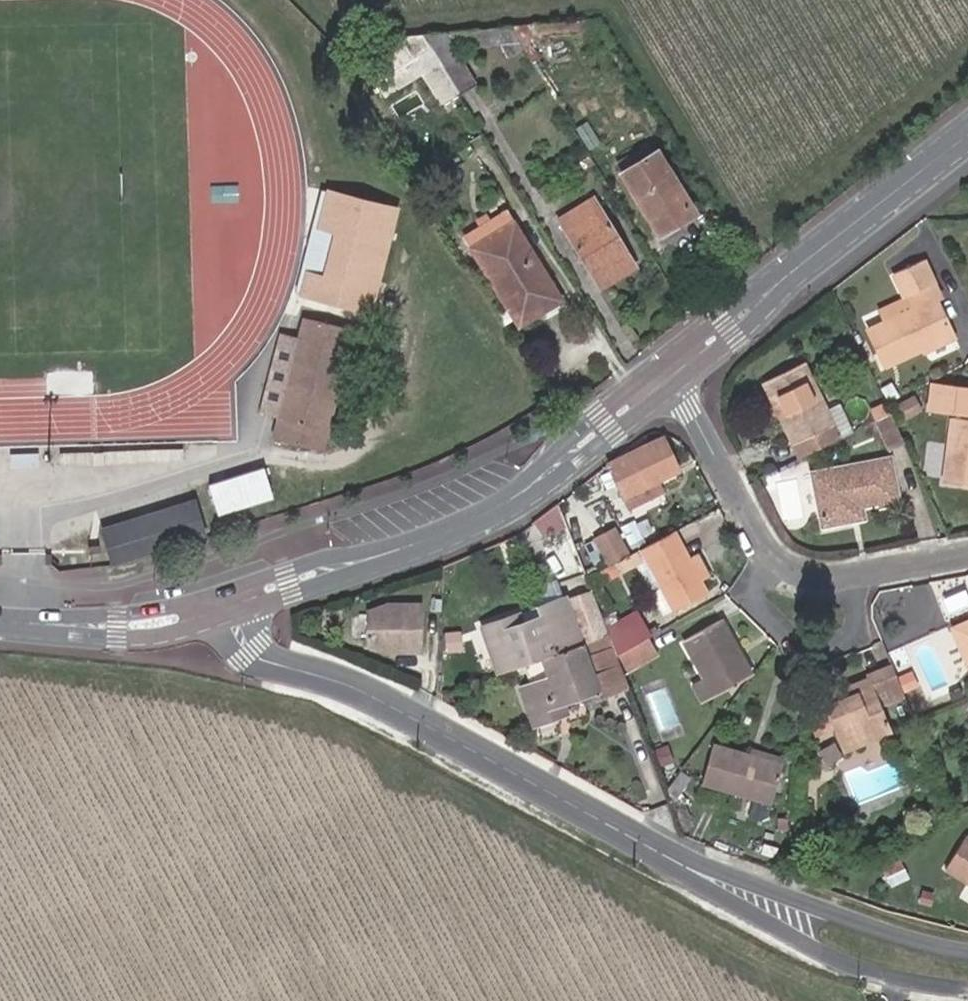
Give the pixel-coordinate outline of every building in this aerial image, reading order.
[(504,58),(520,48),(508,28),(443,35),(452,49),(496,45),(504,58)] [(418,34),(395,36),(397,38),(383,47),(379,40),(356,53),(372,79),(397,64),(408,56),(425,47),(418,34)] [(452,49),(443,35),(421,37),(456,93),(473,83),(452,49)] [(456,96),(425,47),(408,56),(419,73),(440,106),(456,96)] [(419,73),(408,56),(397,64),(407,80),(419,73)] [(397,64),(372,79),(383,95),(407,80),(397,64)] [(679,192),(655,155),(619,177),(659,240),(691,219),(675,194),(679,192)] [(401,205),(326,186),(316,227),(333,232),(323,273),(306,269),(299,296),(373,315),(401,205)] [(557,221),(599,290),(634,269),(592,200),(557,221)] [(464,236),(470,248),(512,222),(504,210),(464,236)] [(539,305),(557,294),(512,222),(470,248),(517,326),(542,311),(539,305)] [(931,302),(937,299),(921,265),(894,278),(903,297),(910,311),(883,323),(864,332),(881,368),(919,350),(948,337),(931,302)] [(542,311),(545,316),(564,304),(557,294),(539,305),(542,311)] [(910,311),(903,297),(876,308),(883,323),(910,311)] [(313,431),(326,434),(352,335),(302,322),(296,343),(309,346),(288,424),(275,420),(270,441),(308,451),(313,431)] [(951,344),(948,337),(919,350),(922,357),(951,344)] [(309,346),(296,343),(275,420),(288,424),(309,346)] [(763,385),(792,446),(800,461),(837,442),(830,428),(823,414),(800,367),(763,385)] [(967,412),(967,382),(930,378),(927,409),(967,412)] [(836,408),(823,414),(830,428),(837,442),(850,436),(836,408)] [(883,409),(883,408),(869,415),(874,424),(888,417),(883,409)] [(888,417),(874,424),(872,424),(885,451),(900,443),(888,417)] [(952,422),(943,485),(967,489),(967,424),(952,422)] [(320,454),(326,434),(313,431),(308,451),(320,454)] [(661,439),(609,465),(624,498),(677,472),(662,440),(661,439)] [(876,504),(896,500),(888,460),(811,476),(820,528),(847,523),(845,510),(858,507),(876,504)] [(897,506),(896,500),(876,504),(877,510),(897,506)] [(199,537),(199,536),(191,512),(188,502),(96,530),(107,564),(199,537)] [(191,512),(199,536),(222,529),(215,505),(191,512)] [(845,510),(847,523),(860,521),(858,507),(845,510)] [(594,540),(609,569),(632,556),(616,528),(594,540)] [(670,535),(638,553),(673,615),(704,599),(697,586),(685,562),(670,535)] [(685,562),(697,586),(704,582),(691,559),(685,562)] [(565,602),(581,645),(606,635),(589,592),(565,602)] [(515,617),(479,630),(497,677),(542,660),(581,645),(565,602),(564,599),(536,609),(539,619),(520,626),(515,617)] [(383,654),(419,653),(419,607),(383,608),(364,616),(364,646),(383,654)] [(950,629),(966,667),(967,666),(967,621),(950,629)] [(682,645),(713,700),(749,677),(719,624),(682,645)] [(581,645),(542,660),(549,678),(520,689),(533,727),(558,718),(553,706),(565,702),(596,691),(598,698),(627,687),(622,676),(615,658),(606,635),(581,645)] [(867,672),(869,679),(841,690),(845,700),(835,704),(825,709),(804,717),(820,762),(843,754),(892,735),(879,704),(903,695),(890,662),(867,672)] [(832,694),(835,704),(845,700),(841,690),(832,694)] [(553,706),(558,718),(568,714),(565,702),(553,706)] [(781,769),(748,760),(711,749),(701,788),(771,807),(781,769)] [(750,753),(748,760),(781,769),(783,763),(750,753)] [(964,839),(944,872),(967,887),(967,842),(964,839)]
